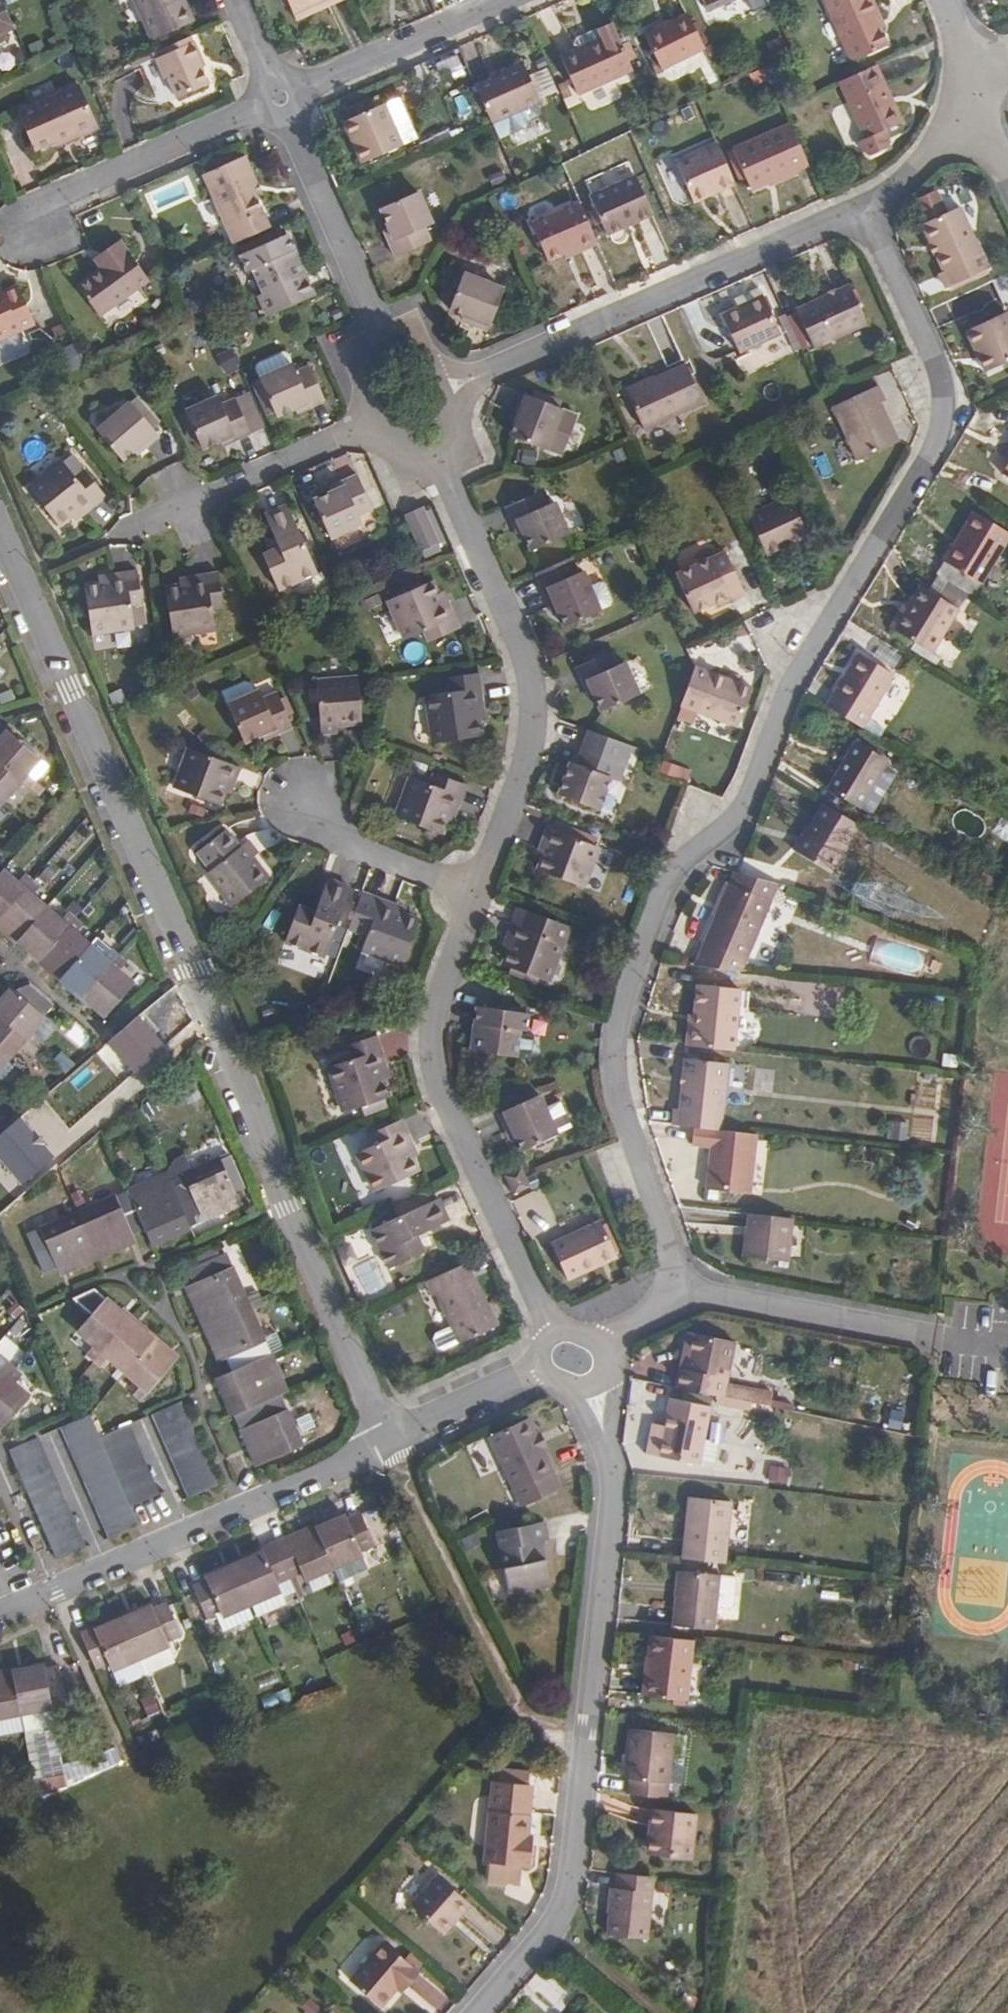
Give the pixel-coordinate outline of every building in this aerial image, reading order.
[(150,34),(153,41),(193,23),(183,0),(135,0),(150,34)] [(348,0),(287,0),(293,14),(324,1),(327,9),(348,0)] [(710,11),(734,0),(705,0),(710,11)] [(324,1),(293,14),(296,22),(327,9),(324,1)] [(15,32),(4,3),(0,5),(0,46),(4,44),(8,35),(15,32)] [(887,46),(880,30),(877,22),(881,21),(874,4),(834,22),(852,63),(887,46)] [(706,49),(691,14),(648,33),(663,68),(706,49)] [(190,38),(164,50),(166,55),(156,60),(166,80),(168,79),(177,99),(208,85),(197,61),(200,58),(194,44),(192,43),(190,38)] [(606,38),(565,56),(582,95),(623,76),(606,38)] [(477,88),(492,121),(494,126),(528,111),(544,104),(526,63),(503,74),(503,76),(477,88)] [(903,122),(877,66),(839,83),(866,140),(860,144),(863,152),(871,158),(890,148),(890,139),(886,131),(903,122)] [(79,87),(18,115),(35,152),(70,136),(73,140),(98,128),(79,87)] [(389,105),(353,120),(358,134),(353,137),(364,163),(405,146),(389,105)] [(528,111),(494,126),(501,143),(535,127),(528,111)] [(353,120),(347,122),(353,137),(358,134),(353,120)] [(732,149),(733,151),(746,180),(750,190),(767,182),(774,180),(775,184),(798,174),(797,170),(809,164),(790,123),(732,149)] [(735,186),(717,145),(676,163),(691,196),(706,190),(709,197),(735,186)] [(746,180),(733,151),(728,154),(740,182),(746,180)] [(234,246),(270,229),(256,195),(252,189),(257,186),(244,158),(204,176),(234,246)] [(609,236),(629,226),(627,221),(652,209),(638,176),(592,196),(609,236)] [(260,192),(257,186),(252,189),(256,195),(260,192)] [(379,204),(386,220),(392,234),(387,237),(393,252),(430,236),(424,223),(431,220),(417,187),(379,204)] [(706,190),(691,196),(694,204),(709,197),(706,190)] [(597,246),(578,202),(531,223),(548,262),(563,254),(570,252),(573,257),(597,246)] [(946,289),(949,288),(986,269),(990,268),(962,207),(923,225),(944,272),(940,275),(946,289)] [(627,221),(629,226),(655,216),(652,209),(627,221)] [(392,234),(386,220),(380,223),(387,237),(392,234)] [(260,295),(269,318),(314,298),(305,275),(299,278),(291,259),(296,257),(287,236),(242,256),(250,276),(256,273),(265,293),(260,295)] [(112,264),(101,271),(79,288),(100,318),(149,282),(122,247),(107,258),(112,264)] [(570,252),(563,254),(566,260),(573,257),(570,252)] [(97,265),(101,271),(112,264),(107,258),(97,265)] [(439,299),(452,307),(458,309),(454,316),(474,327),(497,288),(459,267),(439,299)] [(986,269),(949,288),(951,293),(989,276),(986,269)] [(850,287),(797,311),(816,350),(868,326),(850,287)] [(35,325),(23,297),(7,304),(0,307),(0,341),(35,325)] [(742,298),(719,308),(723,317),(746,307),(742,298)] [(746,307),(723,317),(740,353),(781,335),(764,298),(746,307)] [(458,309),(452,307),(449,313),(454,316),(458,309)] [(980,357),(986,354),(993,368),(1007,362),(1007,314),(968,332),(980,357)] [(263,378),(295,364),(291,354),(286,351),(260,363),(258,368),(263,378)] [(986,354),(980,357),(987,372),(993,368),(986,354)] [(280,415),(297,408),(310,402),(313,408),(328,401),(312,366),(299,371),(295,364),(263,378),(280,415)] [(688,365),(628,393),(645,431),(704,405),(688,365)] [(879,387),(834,407),(859,460),(900,442),(881,404),(886,402),(879,387)] [(522,394),(514,414),(520,417),(518,424),(512,437),(548,451),(563,411),(522,394)] [(205,448),(223,441),(235,435),(239,441),(254,434),(238,399),(224,405),(221,397),(189,411),(205,448)] [(123,461),(137,450),(144,444),(148,449),(165,436),(137,401),(99,431),(123,461)] [(310,402),(297,408),(300,414),(313,408),(310,402)] [(520,417),(514,414),(511,420),(518,424),(520,417)] [(235,435),(223,441),(226,446),(239,441),(235,435)] [(144,444),(137,450),(142,455),(148,449),(144,444)] [(60,527),(73,516),(80,511),(85,517),(108,498),(85,470),(77,477),(64,462),(30,490),(60,527)] [(347,487),(334,493),(317,500),(335,539),(367,524),(363,516),(376,510),(360,475),(346,482),(347,487)] [(332,487),(334,493),(347,487),(346,482),(332,487)] [(505,507),(512,521),(518,519),(523,533),(532,552),(570,535),(555,501),(548,503),(541,491),(505,507)] [(751,516),(767,549),(780,542),(783,550),(810,538),(791,497),(751,516)] [(264,519),(275,540),(283,542),(286,549),(280,551),(264,559),(279,593),(319,575),(289,508),(264,519)] [(423,508),(405,515),(421,552),(440,544),(423,508)] [(80,511),(73,516),(78,522),(85,517),(80,511)] [(938,576),(974,597),(1007,541),(1007,533),(976,512),(938,576)] [(518,519),(512,521),(517,535),(523,533),(518,519)] [(283,542),(275,540),(280,551),(286,549),(283,542)] [(780,542),(767,549),(770,557),(783,550),(780,542)] [(690,615),(715,604),(729,597),(733,602),(747,595),(728,552),(673,578),(690,615)] [(543,592),(552,611),(557,610),(559,616),(567,630),(602,614),(602,613),(591,590),(585,575),(580,577),(572,558),(536,574),(543,592)] [(112,585),(104,586),(88,588),(95,636),(137,629),(134,609),(146,608),(142,574),(112,577),(112,585)] [(104,578),(104,586),(112,585),(112,577),(104,578)] [(193,588),(181,589),(167,591),(174,638),(217,632),(214,611),(226,610),(221,577),(192,581),(193,588)] [(443,605),(439,595),(432,583),(389,601),(406,640),(425,633),(430,644),(462,630),(449,603),(443,605)] [(601,586),(591,590),(602,613),(611,610),(601,586)] [(922,586),(893,635),(931,658),(961,610),(922,586)] [(445,592),(439,595),(443,605),(449,603),(445,592)] [(729,597),(715,604),(719,608),(733,602),(729,597)] [(585,666),(577,669),(589,697),(594,695),(602,713),(634,699),(620,667),(613,669),(605,651),(584,662),(585,666)] [(859,654),(826,707),(861,728),(894,675),(859,654)] [(2,658),(0,661),(0,670),(7,676),(14,669),(2,658)] [(696,668),(682,706),(740,727),(751,696),(737,691),(738,683),(696,668)] [(480,738),(478,720),(477,711),(485,710),(480,675),(452,679),(454,694),(428,698),(435,744),(480,738)] [(385,686),(387,678),(377,677),(375,684),(385,686)] [(360,680),(317,682),(320,730),(338,729),(338,720),(363,719),(360,680)] [(244,742),(261,734),(273,729),(277,734),(293,727),(280,699),(266,705),(263,698),(231,712),(244,742)] [(477,711),(478,720),(486,720),(485,710),(477,711)] [(0,745),(0,811),(20,786),(27,792),(37,779),(31,773),(46,755),(13,729),(0,745)] [(273,729),(261,734),(264,740),(277,734),(273,729)] [(856,742),(827,789),(858,808),(887,761),(856,742)] [(220,808),(225,792),(229,782),(236,785),(241,770),(190,751),(175,791),(220,808)] [(571,765),(559,797),(599,812),(616,766),(582,753),(577,766),(571,765)] [(53,761),(46,755),(31,773),(37,779),(53,761)] [(442,835),(446,822),(450,813),(457,815),(467,787),(435,775),(430,786),(412,779),(397,819),(442,835)] [(229,782),(225,792),(232,795),(236,785),(229,782)] [(860,827),(825,805),(797,853),(831,873),(860,827)] [(450,813),(446,822),(453,825),(457,815),(450,813)] [(547,829),(541,845),(549,849),(545,858),(540,873),(583,889),(598,849),(547,829)] [(209,875),(234,908),(268,882),(253,863),(243,850),(239,853),(225,835),(199,855),(213,873),(209,875)] [(250,844),(243,850),(253,863),(260,858),(250,844)] [(549,849),(541,845),(537,855),(545,858),(549,849)] [(110,1017),(138,983),(125,973),(132,966),(115,951),(108,958),(82,935),(87,928),(72,915),(65,921),(37,898),(43,890),(28,877),(21,885),(6,872),(0,879),(0,924),(110,1017)] [(736,872),(726,899),(768,916),(781,885),(736,872)] [(298,909),(284,945),(324,960),(350,889),(327,881),(315,914),(298,909)] [(362,893),(349,930),(367,937),(361,952),(403,967),(419,923),(404,918),(395,914),(398,907),(362,893)] [(726,899),(697,968),(744,973),(768,916),(726,899)] [(395,914),(404,918),(406,911),(398,907),(395,914)] [(518,909),(506,941),(513,944),(510,951),(505,966),(549,982),(569,927),(518,909)] [(513,944),(506,941),(503,948),(510,951),(513,944)] [(0,1008),(0,1089),(13,1073),(6,1067),(30,1039),(38,1046),(50,1032),(43,1025),(57,1008),(23,980),(0,1008)] [(699,985),(692,1047),(735,1052),(741,990),(699,985)] [(478,1008),(475,1031),(481,1032),(479,1054),(517,1058),(520,1032),(527,1033),(529,1015),(478,1008)] [(139,1028),(118,1045),(140,1073),(161,1055),(139,1028)] [(481,1032),(475,1031),(472,1054),(479,1054),(481,1032)] [(386,1099),(379,1083),(374,1073),(380,1069),(365,1039),(339,1051),(344,1064),(323,1074),(343,1119),(386,1099)] [(675,1110),(674,1126),(695,1128),(723,1131),(730,1064),(687,1060),(682,1110),(675,1110)] [(374,1073),(379,1083),(385,1079),(380,1069),(374,1073)] [(498,1113),(508,1134),(514,1131),(517,1137),(524,1152),(558,1135),(547,1110),(539,1095),(498,1113)] [(560,1104),(547,1110),(558,1135),(571,1129),(560,1104)] [(0,1134),(0,1157),(22,1183),(53,1156),(20,1118),(0,1134)] [(417,1172),(412,1158),(408,1149),(413,1146),(400,1120),(369,1134),(374,1145),(356,1154),(374,1192),(417,1172)] [(723,1131),(695,1128),(694,1145),(713,1147),(709,1190),(753,1195),(758,1135),(723,1131)] [(514,1131),(508,1134),(510,1140),(517,1137),(514,1131)] [(408,1149),(412,1158),(417,1155),(413,1146),(408,1149)] [(181,1182),(45,1239),(59,1275),(76,1268),(79,1276),(145,1249),(143,1242),(167,1231),(173,1246),(239,1218),(237,1210),(251,1205),(236,1169),(184,1190),(181,1182)] [(505,1177),(509,1186),(514,1195),(530,1187),(527,1178),(523,1169),(505,1177)] [(438,1199),(370,1230),(388,1268),(423,1252),(416,1236),(449,1220),(438,1199)] [(793,1220),(750,1215),(746,1259),(789,1263),(793,1220)] [(601,1223),(553,1244),(569,1279),(618,1257),(601,1223)] [(466,1264),(430,1281),(437,1295),(433,1297),(454,1345),(495,1326),(466,1264)] [(191,1297),(222,1370),(229,1367),(240,1394),(225,1401),(252,1463),(258,1461),(265,1476),(304,1458),(284,1411),(291,1407),(230,1267),(193,1283),(198,1294),(191,1297)] [(97,1359),(112,1371),(119,1364),(150,1392),(145,1399),(152,1405),(184,1369),(113,1309),(89,1338),(103,1351),(97,1359)] [(688,1334),(681,1370),(686,1372),(694,1335),(688,1334)] [(681,1370),(677,1388),(723,1398),(734,1344),(694,1335),(686,1372),(681,1370)] [(11,1436),(38,1404),(23,1392),(29,1384),(13,1371),(7,1377),(0,1371),(0,1427),(11,1436)] [(710,1413),(670,1405),(664,1434),(651,1431),(646,1455),(659,1457),(666,1459),(699,1466),(710,1413)] [(159,1424),(194,1507),(222,1495),(218,1485),(186,1412),(159,1424)] [(118,1550),(144,1539),(148,1537),(138,1515),(107,1444),(96,1419),(67,1432),(118,1550)] [(489,1439),(521,1508),(561,1489),(542,1448),(537,1437),(529,1420),(489,1439)] [(136,1432),(107,1444),(138,1515),(166,1502),(136,1432)] [(542,1435),(537,1437),(542,1448),(546,1445),(542,1435)] [(15,1454),(65,1572),(94,1560),(42,1442),(15,1454)] [(690,1498),(683,1559),(726,1564),(731,1503),(690,1498)] [(544,1522),(496,1533),(511,1599),(534,1594),(535,1588),(550,1583),(546,1560),(541,1559),(538,1542),(547,1540),(544,1522)] [(270,1567),(212,1593),(213,1597),(204,1601),(217,1634),(227,1629),(231,1634),(289,1609),(286,1604),(312,1592),(315,1597),(373,1572),(371,1567),(385,1560),(371,1528),(357,1534),(355,1529),(297,1555),(294,1550),(269,1562),(270,1567)] [(679,1572),(674,1627),(713,1632),(718,1576),(679,1572)] [(159,1620),(104,1644),(102,1639),(89,1645),(105,1681),(118,1675),(122,1685),(177,1661),(175,1656),(189,1650),(176,1621),(163,1626),(159,1620)] [(694,1641),(652,1637),(649,1656),(653,1656),(649,1696),(688,1700),(694,1641)] [(653,1656),(649,1656),(647,1656),(643,1696),(649,1696),(653,1656)] [(57,1722),(56,1716),(70,1715),(66,1680),(52,1682),(51,1677),(0,1683),(0,1729),(57,1722)] [(630,1781),(628,1795),(666,1799),(673,1735),(631,1730),(625,1779),(630,1781)] [(114,1751),(61,1765),(66,1782),(119,1767),(114,1751)] [(528,1771),(499,1768),(497,1781),(527,1785),(528,1771)] [(527,1785),(497,1781),(493,1781),(484,1862),(530,1867),(532,1847),(526,1847),(528,1836),(530,1817),(528,1815),(531,1785),(527,1785)] [(651,1810),(648,1839),(654,1839),(653,1856),(689,1859),(694,1815),(651,1810)] [(435,1873),(409,1904),(443,1933),(469,1902),(435,1873)] [(654,1879),(619,1875),(617,1889),(612,1888),(607,1935),(647,1940),(654,1879)] [(387,1998),(392,1992),(396,1995),(417,1970),(415,1968),(404,1958),(384,1940),(341,1991),(360,2008),(366,2012),(374,2012),(387,1998)] [(408,1952),(404,1958),(415,1968),(420,1962),(408,1952)] [(392,1992),(387,1998),(391,2001),(396,1995),(392,1992)]
